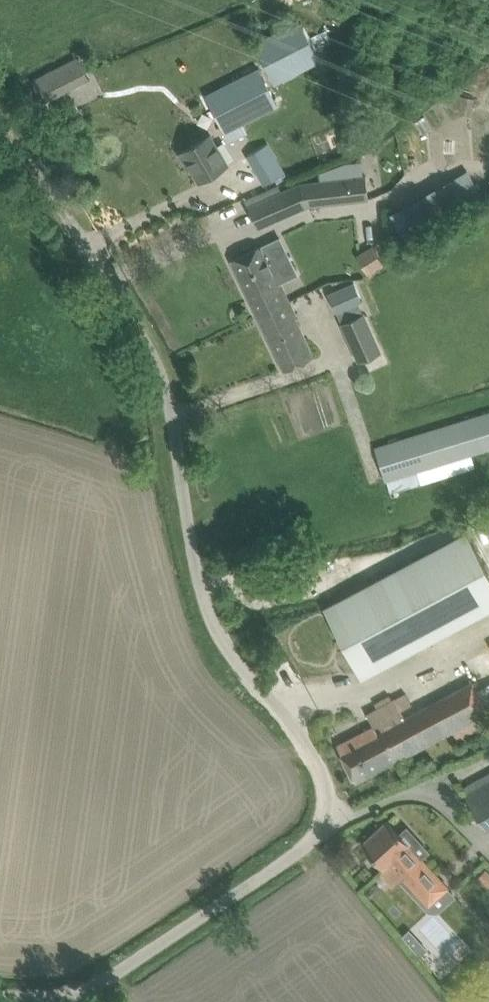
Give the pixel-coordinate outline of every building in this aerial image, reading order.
[(253,41),(274,82),(320,57),(299,18),(253,41)] [(33,80),(43,101),(88,78),(78,58),(33,80)] [(277,104),(259,68),(206,96),(224,131),(277,104)] [(182,151),(200,180),(228,164),(210,134),(182,151)] [(247,153),(264,183),(285,170),(268,141),(247,153)] [(368,198),(366,172),(299,180),(247,203),(258,227),(307,205),(368,198)] [(399,236),(456,210),(442,180),(385,207),(399,236)] [(231,260),(258,315),(289,300),(263,244),(231,260)] [(357,254),(368,273),(384,264),(373,245),(357,254)] [(354,281),(328,293),(336,311),(358,302),(362,300),(354,281)] [(289,300),(258,315),(284,370),(314,356),(295,315),(296,315),(289,300)] [(340,321),(358,361),(382,350),(364,310),(340,321)] [(385,479),(488,448),(488,412),(375,447),(385,479)] [(362,678),(488,610),(488,572),(467,530),(324,607),(362,678)] [(337,745),(355,781),(487,711),(471,680),(404,715),(396,698),(367,713),(374,726),(337,745)] [(485,828),(488,826),(488,780),(466,793),(485,828)] [(390,862),(429,904),(448,887),(388,821),(362,844),(384,868),(390,862)] [(478,876),(487,886),(488,885),(488,873),(485,869),(478,876)] [(409,929),(402,936),(418,955),(426,948),(409,929)]
